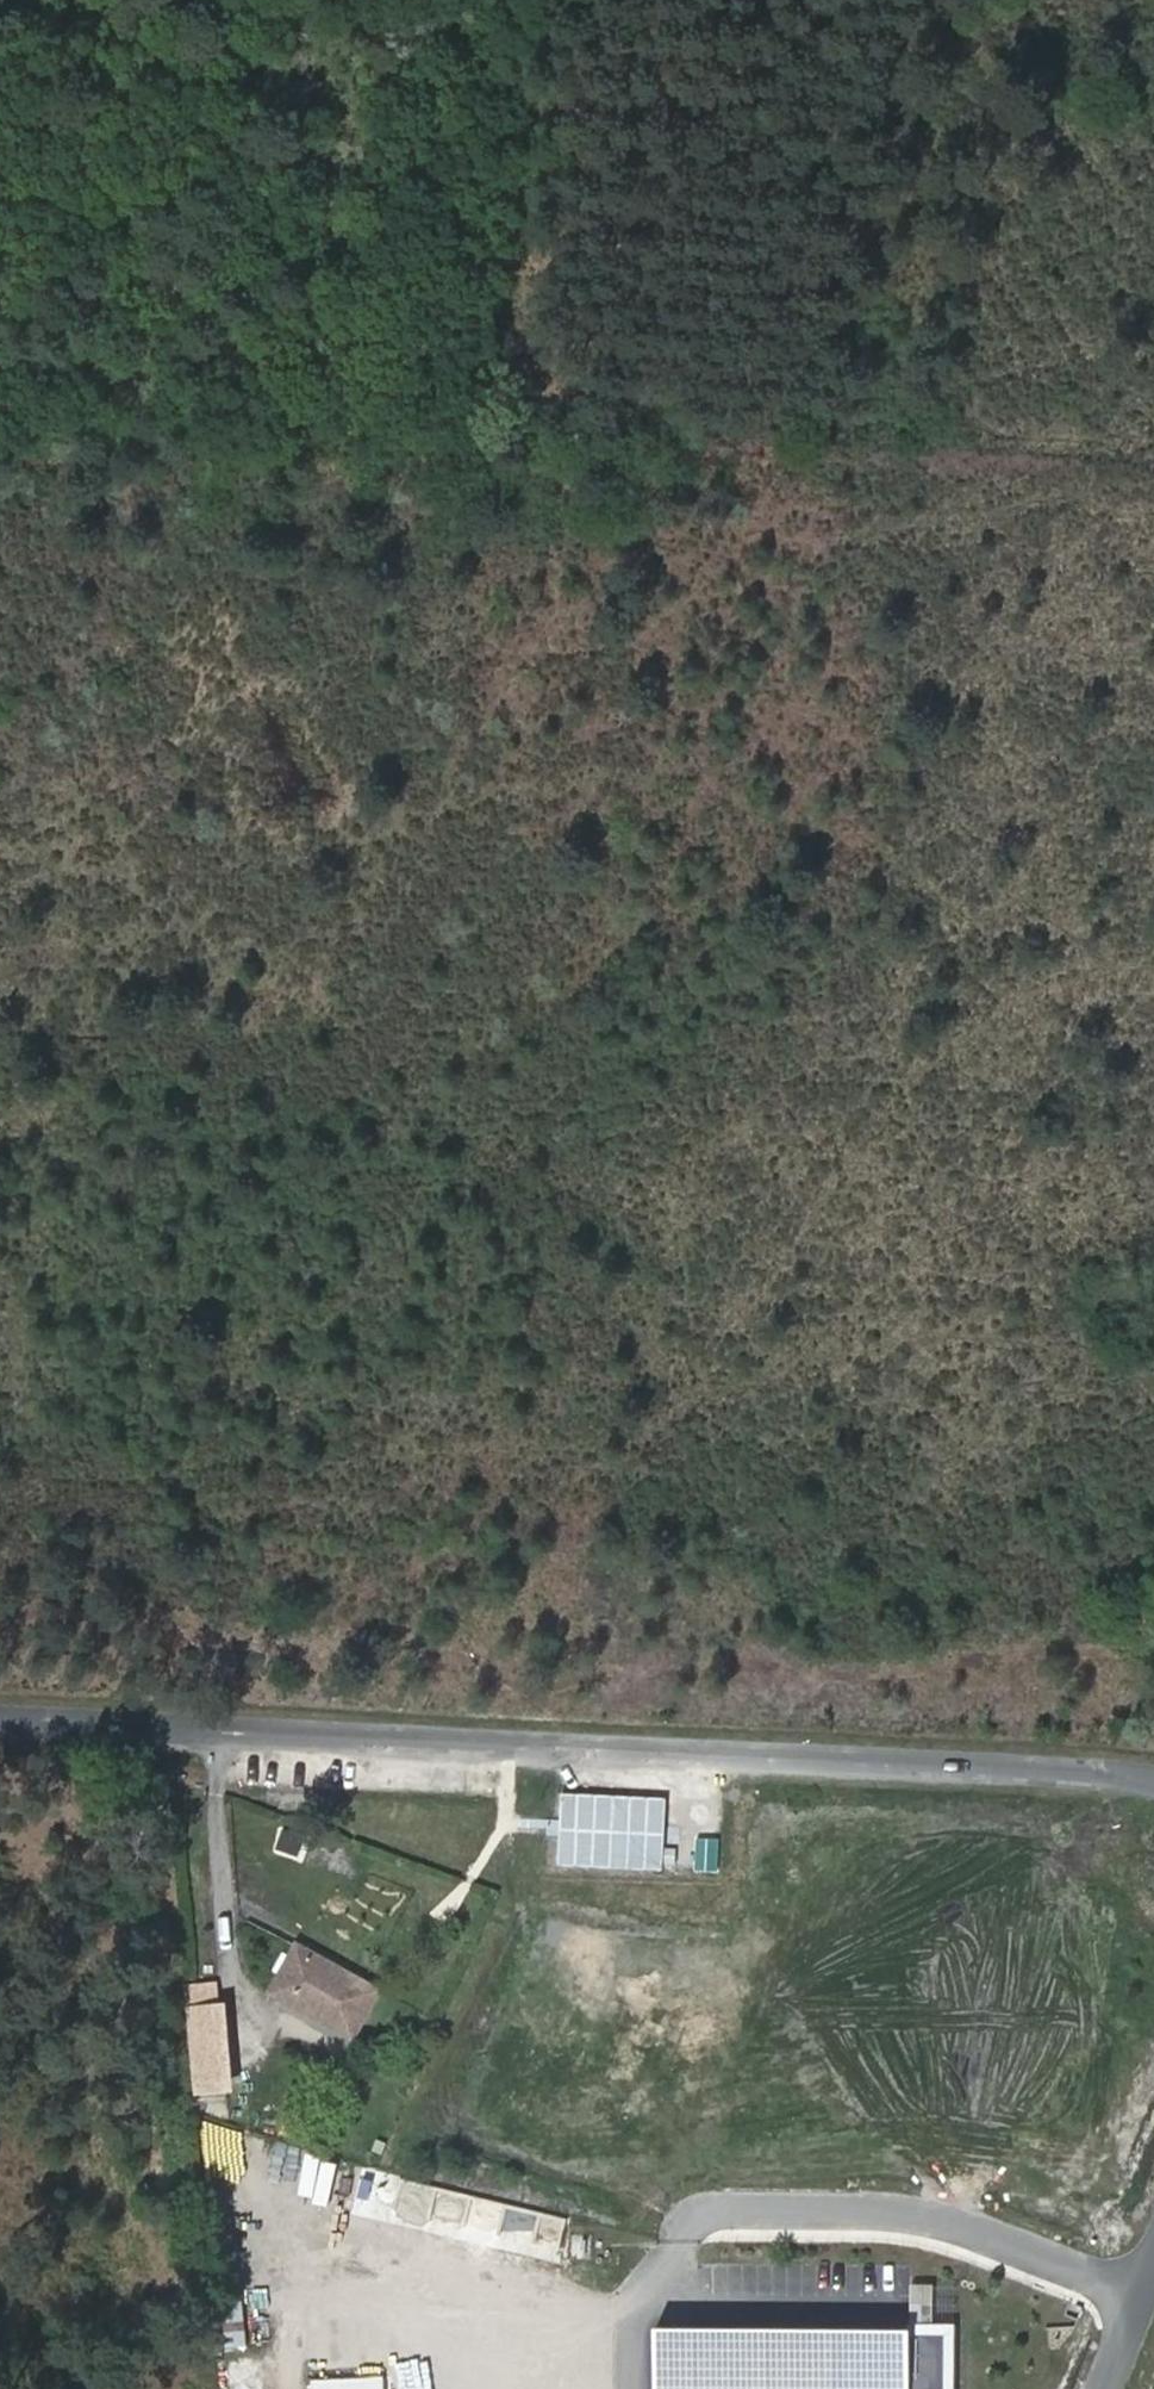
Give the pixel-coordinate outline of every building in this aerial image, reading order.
[(667,1866),(669,1793),(563,1789),(560,1862),(667,1866)] [(390,1990),(303,1941),(273,1996),(361,2044),(390,1990)] [(232,1997),(190,2000),(197,2094),(239,2090),(232,1997)] [(907,2295),(907,2299),(946,2299),(946,2388),(954,2388),(954,2295),(907,2295)] [(655,2299),(655,2314),(654,2388),(946,2388),(946,2299),(907,2299),(655,2299)] [(388,2373),(314,2378),(315,2388),(389,2388),(388,2373)]
